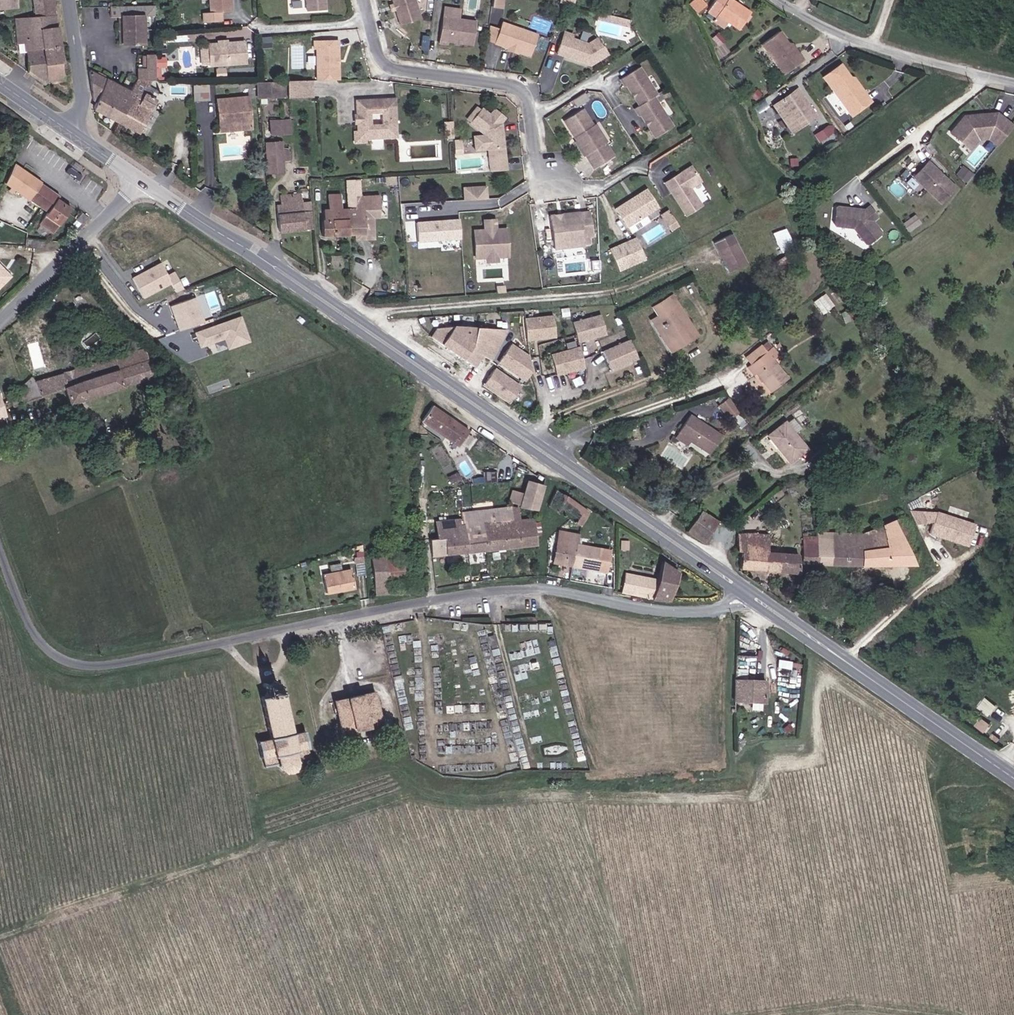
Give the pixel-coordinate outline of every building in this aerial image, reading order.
[(20,12),(19,0),(0,0),(0,13),(2,10),(6,9),(10,13),(20,12)] [(61,19),(58,0),(35,0),(38,21),(61,19)] [(212,14),(233,13),(232,0),(211,0),(212,14)] [(319,0),(308,0),(308,11),(319,10),(319,0)] [(403,24),(423,17),(417,0),(395,0),(403,24)] [(698,11),(707,3),(704,0),(693,0),(690,3),(698,11)] [(723,17),(725,14),(746,28),(757,12),(738,0),(734,0),(734,1),(733,0),(722,0),(715,11),(723,17)] [(146,45),(145,29),(145,16),(158,15),(158,4),(113,8),(113,19),(124,18),(124,46),(146,45)] [(446,17),(442,43),(451,44),(451,42),(476,45),(479,22),(446,17)] [(28,48),(29,57),(65,52),(61,19),(38,21),(13,24),(16,49),(28,48)] [(505,23),(498,44),(533,57),(540,35),(505,23)] [(492,29),(490,41),(498,44),(502,32),(492,29)] [(781,31),(763,45),(785,74),(804,59),(793,43),(790,42),(781,31)] [(577,38),(568,34),(560,54),(593,67),(610,56),(599,40),(591,46),(576,40),(577,38)] [(271,39),(262,39),(262,49),(272,48),(271,39)] [(340,42),(316,44),(316,52),(318,52),(320,82),(341,83),(340,42)] [(228,44),(220,45),(210,45),(212,67),(246,65),(245,44),(228,44)] [(69,82),(65,52),(29,57),(32,76),(51,88),(55,83),(69,82)] [(141,70),(141,82),(145,82),(155,88),(158,83),(160,82),(159,56),(148,56),(148,70),(141,70)] [(838,64),(821,78),(852,114),(871,98),(852,76),(849,76),(838,64)] [(642,117),(648,127),(668,120),(656,99),(659,97),(643,69),(623,81),(627,88),(629,87),(641,108),(636,110),(640,118),(642,117)] [(98,110),(124,121),(130,111),(131,112),(138,101),(131,96),(136,89),(93,71),(97,102),(101,104),(98,110)] [(152,89),(141,82),(136,89),(131,96),(138,101),(131,112),(130,111),(124,121),(144,132),(161,103),(150,96),(152,89)] [(209,99),(209,83),(194,83),(194,99),(209,99)] [(289,100),(290,83),(262,84),(262,99),(289,100)] [(292,83),(292,99),(315,98),(315,83),(292,83)] [(797,131),(816,117),(797,91),(778,104),(797,131)] [(581,97),(573,102),(577,109),(585,104),(581,97)] [(221,102),(222,132),(254,131),(253,100),(221,102)] [(358,101),(360,133),(367,139),(398,137),(396,100),(358,101)] [(582,151),(603,143),(593,128),(595,127),(583,110),(565,121),(578,141),(577,142),(582,151)] [(491,116),(484,111),(472,125),(486,136),(486,138),(488,152),(491,152),(506,150),(503,125),(507,119),(496,111),(491,116)] [(1007,143),(1013,135),(1013,125),(1003,115),(969,116),(956,132),(970,144),(980,133),(996,133),(1007,143)] [(674,129),(668,120),(648,127),(656,140),(674,129)] [(287,137),(286,123),(274,124),(275,137),(287,137)] [(286,123),(287,137),(295,136),(294,123),(286,123)] [(356,133),(357,143),(367,143),(367,139),(360,133),(356,133)] [(980,133),(970,144),(974,148),(983,139),(994,140),(1003,148),(1007,143),(996,133),(980,133)] [(486,138),(476,139),(478,154),(488,152),(486,138)] [(605,145),(603,143),(582,151),(586,157),(587,157),(597,170),(616,158),(607,144),(605,145)] [(271,146),(271,154),(286,153),(285,145),(271,146)] [(506,150),(491,152),(492,159),(507,157),(506,150)] [(286,153),(271,154),(272,176),(287,176),(287,164),(294,164),(293,153),(286,153)] [(507,157),(492,159),(494,173),(509,171),(507,157)] [(933,161),(918,176),(944,202),(959,187),(933,161)] [(20,165),(8,182),(55,216),(53,219),(47,227),(59,236),(65,229),(78,210),(66,201),(67,199),(20,165)] [(969,167),(961,176),(971,184),(979,175),(969,167)] [(666,186),(687,218),(703,209),(691,191),(702,185),(693,170),(666,186)] [(349,209),(350,211),(351,235),(369,234),(367,210),(383,209),(382,196),(362,197),(361,179),(346,180),(348,209),(349,209)] [(462,184),(462,198),(487,197),(487,184),(462,184)] [(618,211),(629,228),(660,209),(650,192),(618,211)] [(330,199),(331,213),(344,212),(343,198),(330,199)] [(306,201),(284,202),(285,208),(281,209),(282,236),(307,234),(306,218),(306,201)] [(872,210),(843,205),(840,224),(862,228),(877,245),(891,233),(881,221),(886,216),(878,205),(872,210)] [(351,235),(350,211),(344,212),(331,213),(327,213),(328,224),(324,224),(325,237),(351,235)] [(553,219),(557,250),(566,249),(565,244),(573,243),(574,250),(586,249),(586,241),(596,240),(593,215),(553,219)] [(89,231),(97,224),(91,217),(84,224),(89,231)] [(460,219),(418,222),(419,242),(461,240),(460,219)] [(644,219),(629,228),(632,234),(648,225),(644,219)] [(675,220),(669,224),(674,232),(680,228),(675,220)] [(509,228),(474,229),(475,259),(510,258),(509,228)] [(788,228),(777,231),(780,245),(791,243),(788,228)] [(738,235),(721,243),(735,272),(752,264),(738,235)] [(626,262),(628,267),(646,259),(637,238),(620,246),(626,262)] [(48,244),(31,242),(31,249),(48,251),(48,244)] [(557,252),(574,250),(573,243),(565,244),(566,249),(557,250),(557,252)] [(626,262),(620,247),(612,250),(619,266),(626,262)] [(174,285),(178,295),(185,292),(178,274),(171,278),(164,266),(136,280),(146,300),(174,285)] [(827,291),(817,300),(827,312),(837,303),(827,291)] [(688,316),(691,314),(679,296),(660,308),(666,318),(671,326),(668,328),(677,343),(674,345),(679,353),(705,336),(694,319),(691,321),(688,316)] [(172,309),(181,334),(206,325),(197,301),(172,309)] [(601,315),(573,322),(578,343),(606,335),(601,315)] [(552,317),(524,320),(526,341),(555,337),(552,317)] [(659,322),(674,345),(677,343),(668,328),(671,326),(666,318),(659,322)] [(242,320),(198,336),(202,350),(226,341),(230,352),(251,344),(242,320)] [(494,364),(510,335),(494,332),(459,326),(432,333),(430,339),(477,369),(485,359),(494,364)] [(494,332),(510,335),(514,327),(495,326),(494,332)] [(617,371),(643,357),(633,338),(608,352),(617,371)] [(532,371),(530,356),(511,343),(499,360),(528,379),(532,371)] [(579,347),(551,355),(556,375),(585,367),(579,347)] [(76,402),(158,377),(155,364),(157,363),(156,359),(153,359),(150,350),(44,382),(30,395),(29,395),(27,392),(13,396),(15,404),(16,407),(72,390),(76,402)] [(780,355),(773,359),(780,369),(787,364),(780,355)] [(764,382),(778,400),(795,387),(780,369),(773,359),(755,374),(762,383),(764,382)] [(495,369),(484,385),(510,403),(521,387),(495,369)] [(739,414),(727,399),(717,407),(729,422),(739,414)] [(9,414),(6,407),(1,409),(0,406),(0,417),(9,414)] [(438,408),(427,422),(456,443),(453,447),(457,449),(459,445),(460,446),(470,431),(438,408)] [(691,421),(679,439),(692,447),(714,461),(726,442),(691,421)] [(812,458),(791,431),(775,444),(795,471),(812,458)] [(692,447),(679,439),(676,444),(689,451),(692,447)] [(814,471),(829,465),(828,464),(826,461),(813,470),(814,471)] [(835,463),(829,465),(836,474),(841,471),(835,463)] [(520,503),(540,510),(548,488),(535,483),(531,491),(525,489),(520,503)] [(553,507),(581,524),(588,510),(561,493),(553,507)] [(537,519),(518,522),(515,507),(467,515),(469,529),(471,555),(541,544),(537,519)] [(977,524),(939,512),(911,511),(918,524),(935,523),(931,534),(969,547),(977,524)] [(708,547),(721,525),(706,515),(693,536),(708,547)] [(868,530),(820,533),(804,540),(803,566),(840,568),(919,566),(909,544),(896,520),(868,530)] [(451,558),(471,555),(469,529),(466,529),(465,523),(440,527),(442,542),(448,541),(451,558)] [(563,530),(557,560),(597,570),(601,548),(580,543),(582,534),(563,530)] [(741,555),(734,565),(746,573),(800,574),(799,557),(795,557),(794,543),(786,531),(745,532),(741,555)] [(399,564),(399,556),(378,557),(379,596),(395,595),(394,580),(408,579),(407,563),(399,564)] [(652,599),(674,601),(680,570),(665,560),(660,579),(628,574),(625,594),(652,599)] [(336,578),(345,576),(343,569),(334,572),(336,578)] [(345,576),(336,578),(327,580),(331,596),(359,588),(355,573),(345,576)] [(765,679),(737,679),(738,702),(767,701),(765,679)] [(290,696),(285,698),(282,685),(270,688),(272,701),(266,702),(274,742),(260,745),(266,772),(280,768),(281,773),(283,775),(284,776),(287,778),(291,778),(295,777),(298,775),(301,769),(301,764),(314,761),(308,733),(298,735),(290,696)] [(337,702),(343,734),(381,726),(375,694),(337,702)] [(983,716),(977,725),(987,732),(993,723),(983,716)]
